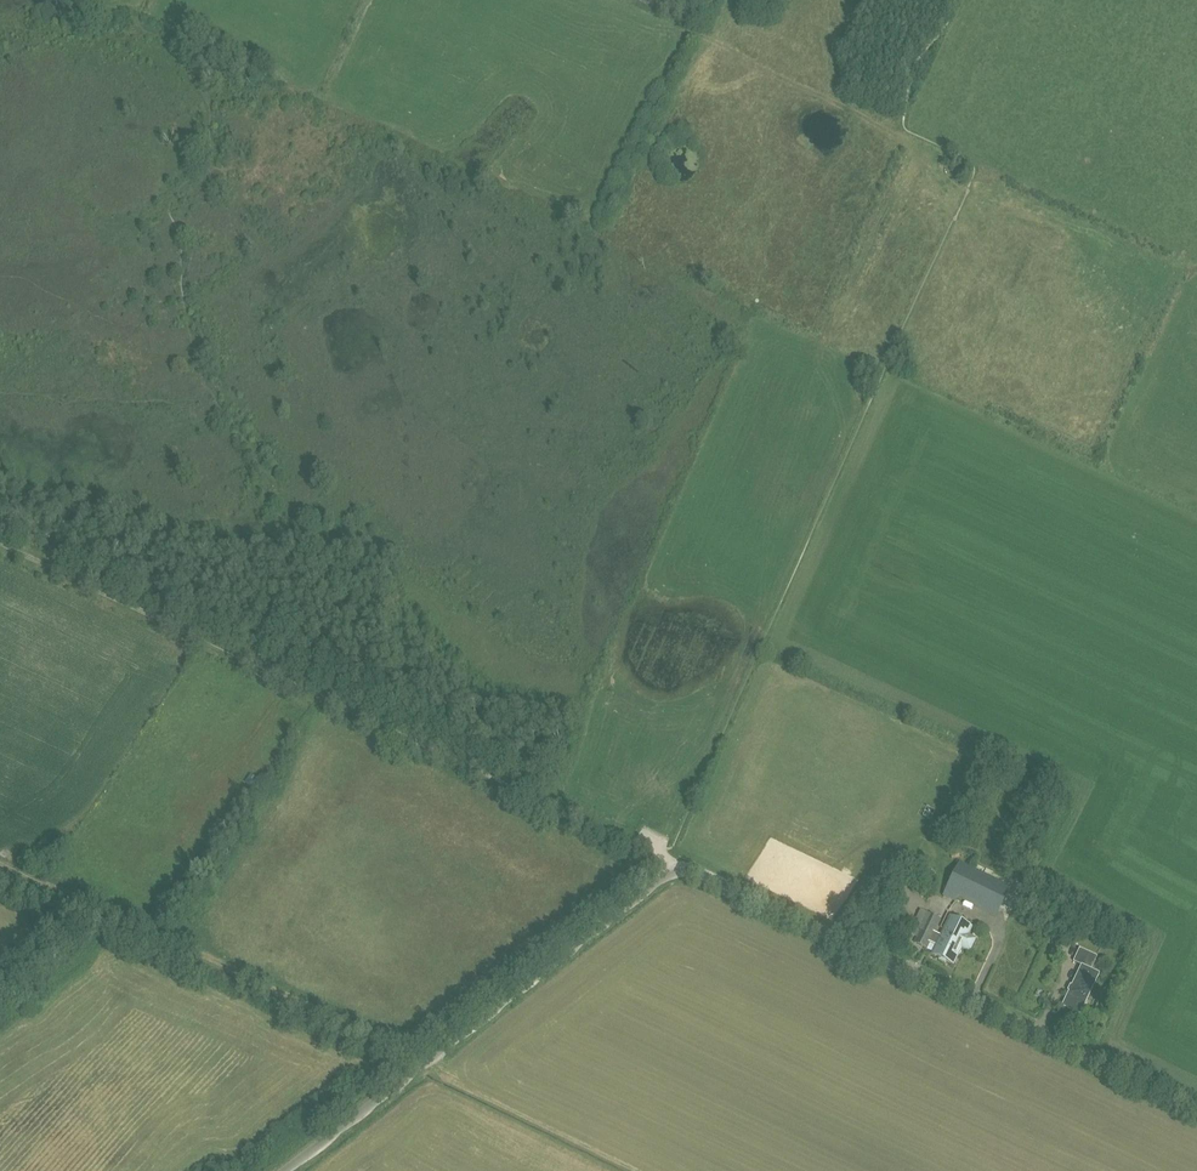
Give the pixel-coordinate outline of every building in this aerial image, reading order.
[(973,868),(1003,882),(1037,812),(1035,811),(1003,796),(969,866),(960,862),(943,896),(956,903),(958,897),(973,868)] [(923,911),(917,923),(922,925),(914,942),(927,948),(929,942),(938,946),(933,955),(953,965),(957,956),(959,957),(963,948),(970,952),(977,939),(969,935),(973,927),(952,917),(943,936),(935,932),(941,920),(923,911)] [(1062,1006),(1080,1015),(1100,974),(1091,970),(1098,957),(1080,948),(1074,962),(1081,965),(1062,1006)]
